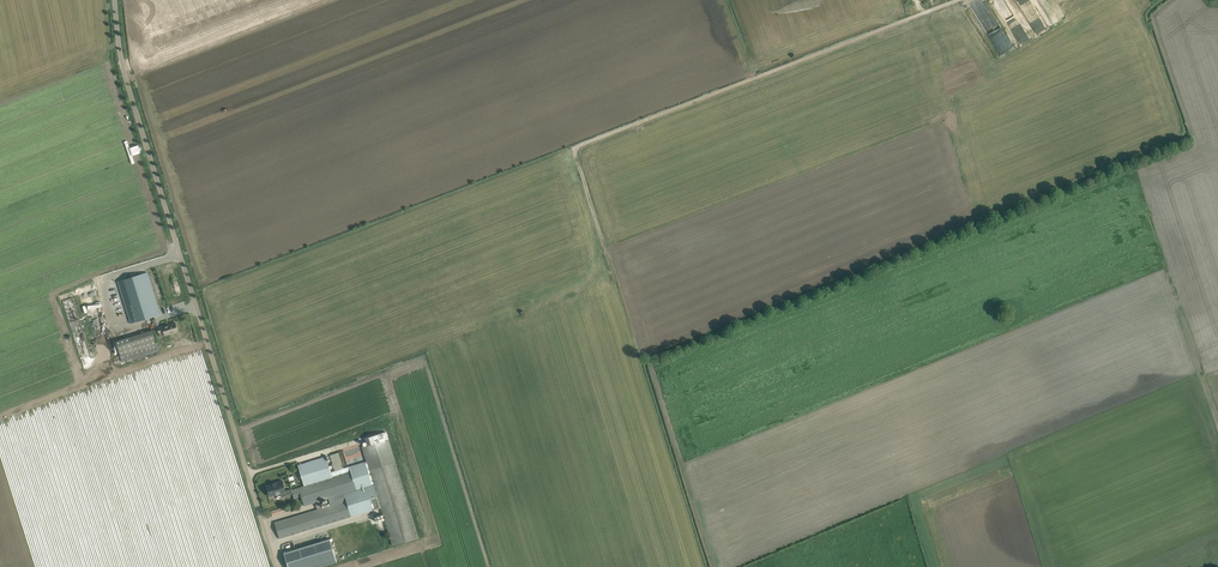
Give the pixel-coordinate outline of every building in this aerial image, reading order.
[(118,282),(131,323),(160,314),(147,272),(118,282)] [(168,325),(157,328),(160,337),(178,331),(175,322),(170,324),(171,325),(168,325)] [(381,507),(392,546),(419,538),(396,461),(389,438),(386,431),(365,438),(367,445),(362,446),(369,469),(377,497),(371,498),(375,509),(381,507)] [(286,491),(282,480),(275,483),(267,486),(270,496),(280,492),(282,496),(292,493),(294,497),(301,495),(304,506),(315,502),(317,509),(275,522),(280,539),(373,510),(366,487),(372,485),(365,462),(331,472),(326,457),(298,465),(304,486),(292,490),(292,489),(286,491)] [(273,516),(286,512),(285,507),(271,511),(273,516)] [(284,552),(288,566),(319,566),(337,562),(330,538),(284,552)]
